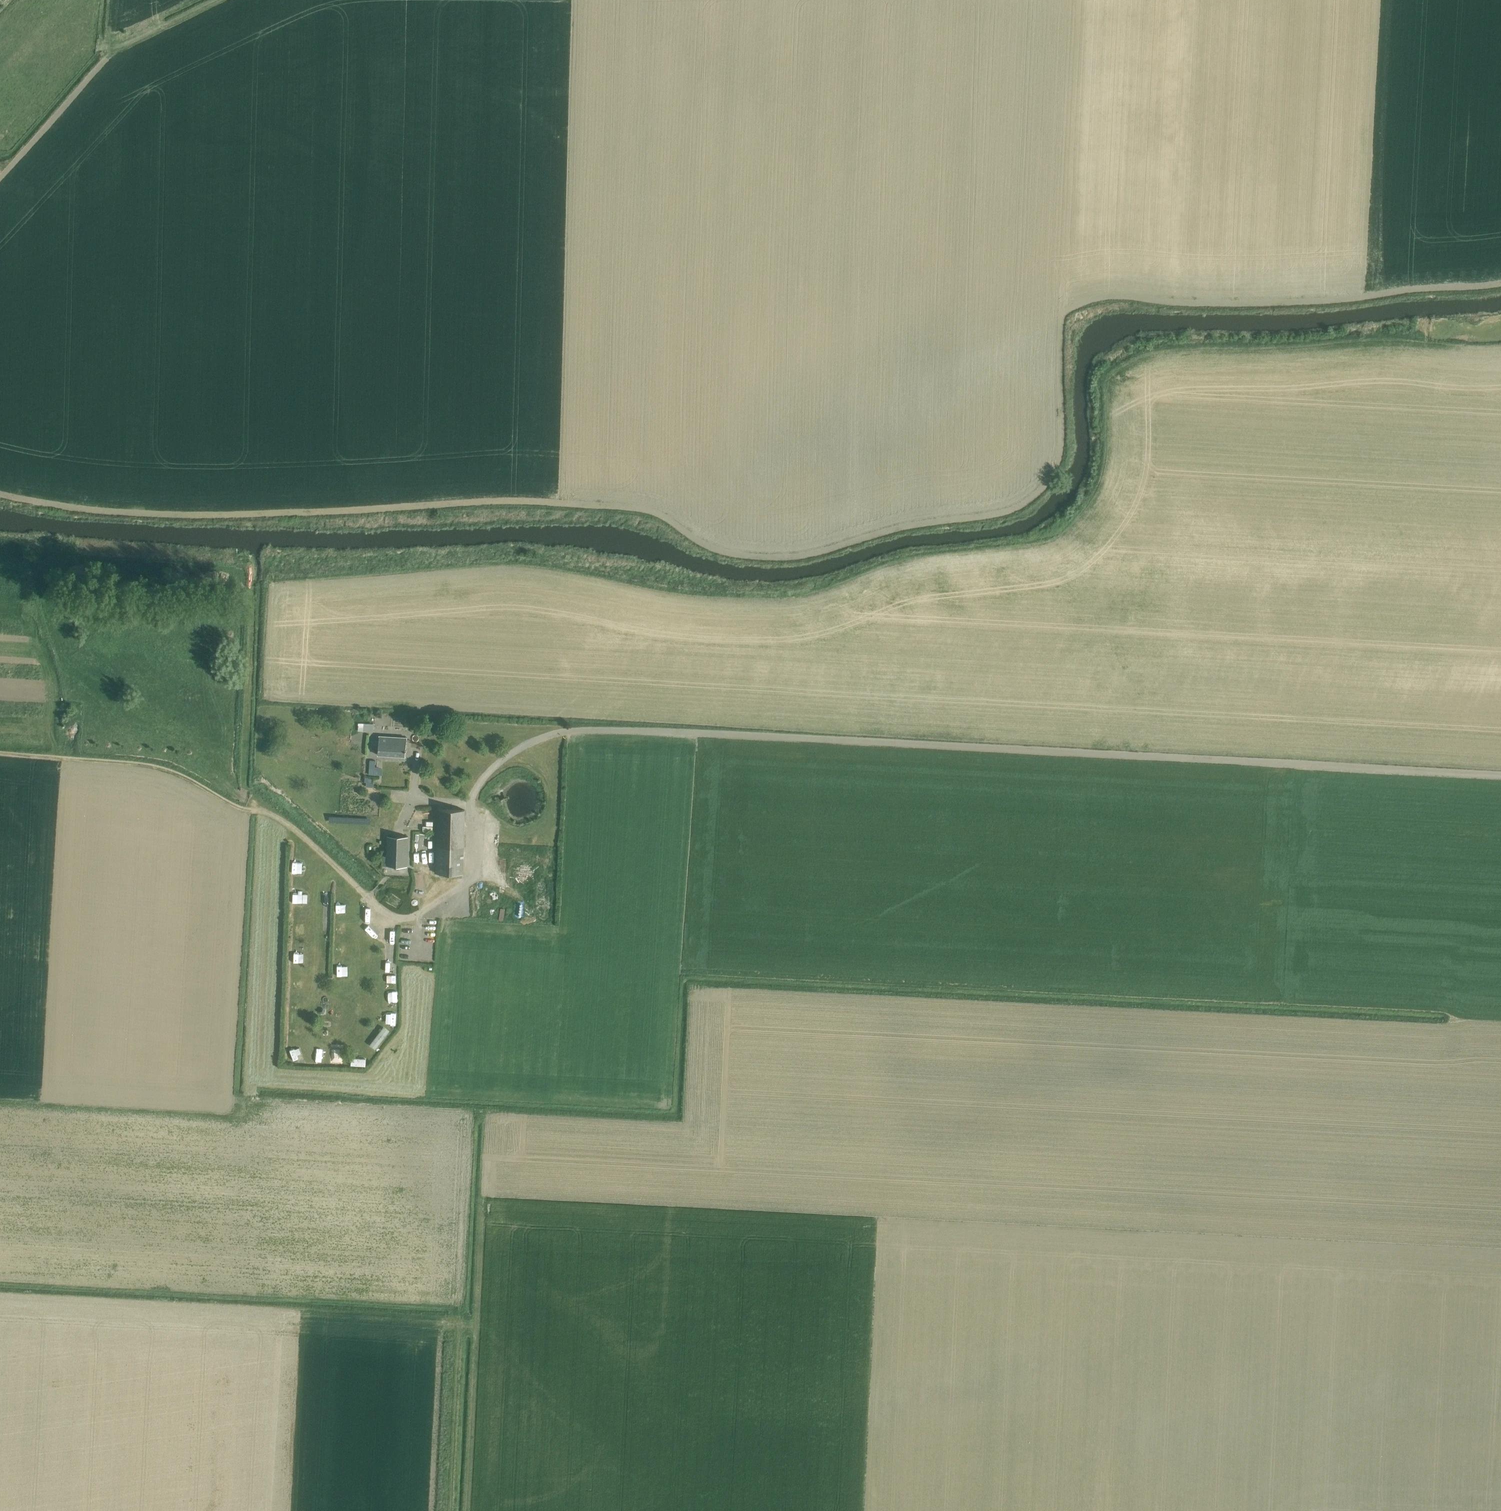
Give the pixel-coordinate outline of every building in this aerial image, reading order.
[(374,724),(364,723),(363,731),(373,732),(374,724)] [(379,755),(405,756),(407,738),(380,736),(379,755)] [(437,873),(463,874),(465,810),(439,809),(437,873)] [(436,829),(436,821),(426,821),(425,828),(436,829)] [(387,836),(386,866),(406,867),(407,837),(387,836)] [(396,1019),(396,1009),(385,1009),(385,1019),(396,1019)] [(374,1039),(381,1045),(393,1029),(386,1023),(374,1039)] [(372,1039),(369,1044),(376,1048),(379,1044),(372,1039)] [(300,1050),(303,1048),(301,1043),(292,1046),(296,1057),(302,1054),(300,1050)]
